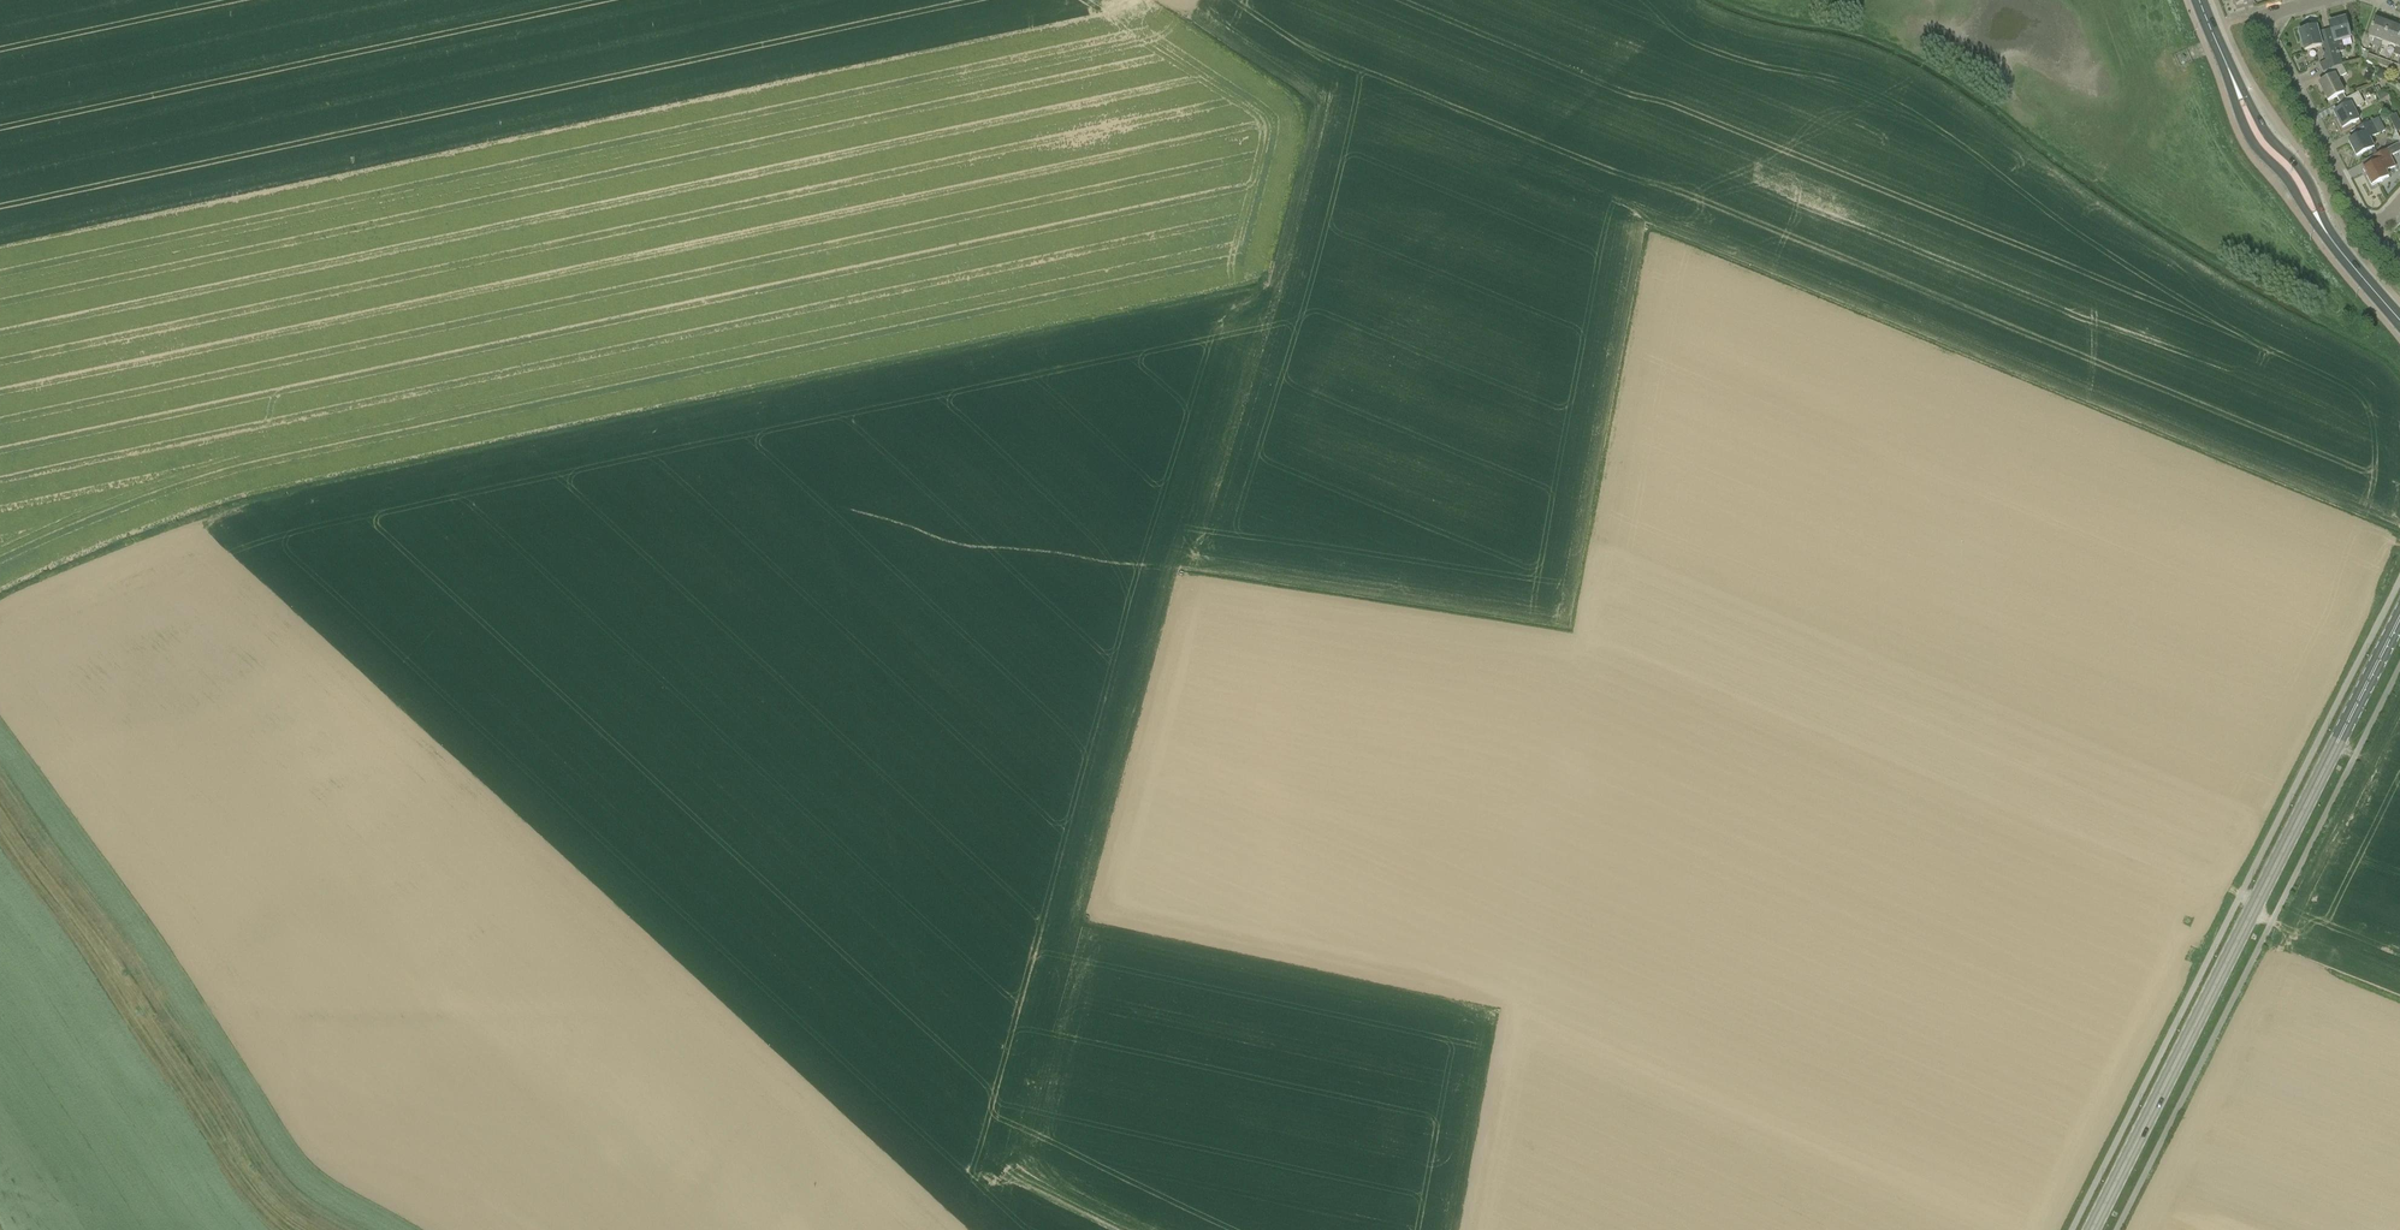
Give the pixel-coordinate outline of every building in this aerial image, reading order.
[(2351,37),(2346,19),(2330,23),(2334,39),(2327,41),(2334,67),(2343,65),(2342,65),(2343,65),(2340,53),(2345,52),(2342,40),(2351,37)] [(2376,19),(2369,37),(2383,43),(2390,24),(2376,19)] [(2383,43),(2396,48),(2397,48),(2399,39),(2399,28),(2390,24),(2383,43)] [(2334,67),(2327,41),(2327,38),(2325,31),(2319,33),(2317,27),(2300,32),(2305,51),(2322,46),(2326,61),(2319,64),(2324,73),(2334,67)] [(2374,63),(2375,64),(2377,58),(2368,55),(2369,52),(2361,49),(2362,61),(2373,66),(2374,63)] [(2377,58),(2375,64),(2389,69),(2391,63),(2377,58)] [(2389,69),(2399,73),(2399,67),(2391,63),(2389,69)] [(2328,102),(2345,93),(2337,79),(2347,74),(2343,65),(2334,67),(2324,73),(2328,80),(2319,84),(2328,102)] [(2381,79),(2386,78),(2388,73),(2380,70),(2377,77),(2381,79)] [(2380,100),(2388,95),(2384,91),(2382,92),(2379,87),(2376,89),(2379,94),(2378,95),(2380,100)] [(2344,101),(2347,107),(2334,114),(2343,130),(2356,123),(2359,129),(2363,127),(2360,121),(2359,121),(2354,110),(2365,104),(2359,93),(2344,101)] [(2390,118),(2397,132),(2399,130),(2399,121),(2397,114),(2390,118)] [(2357,157),(2375,148),(2370,140),(2386,131),(2379,118),(2363,127),(2359,129),(2355,131),(2358,137),(2349,142),(2357,157)] [(2389,177),(2387,172),(2397,167),(2391,156),(2399,152),(2399,143),(2374,157),(2377,163),(2364,170),(2372,186),(2389,177)]
